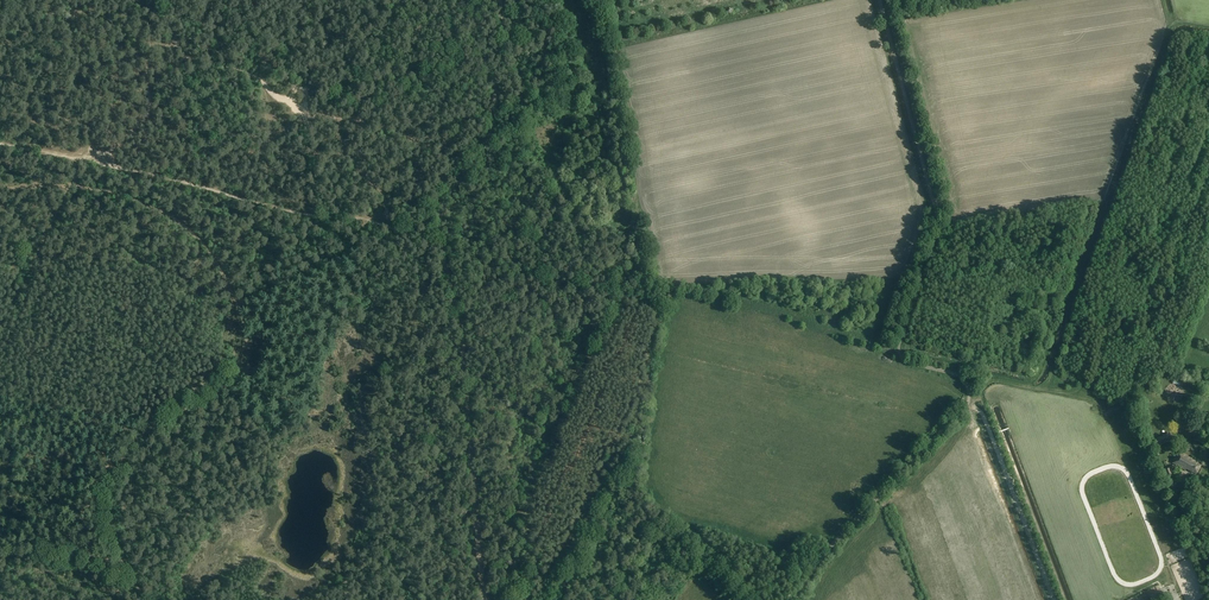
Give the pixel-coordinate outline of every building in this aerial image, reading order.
[(1155,439),(1158,446),(1169,441),(1166,435),(1155,439)] [(1185,468),(1196,474),(1201,466),(1190,460),(1191,458),(1179,451),(1172,463),(1185,470),(1185,468)] [(1174,477),(1170,466),(1163,469),(1167,480),(1174,477)] [(1181,590),(1176,592),(1179,599),(1185,599),(1181,590)]
